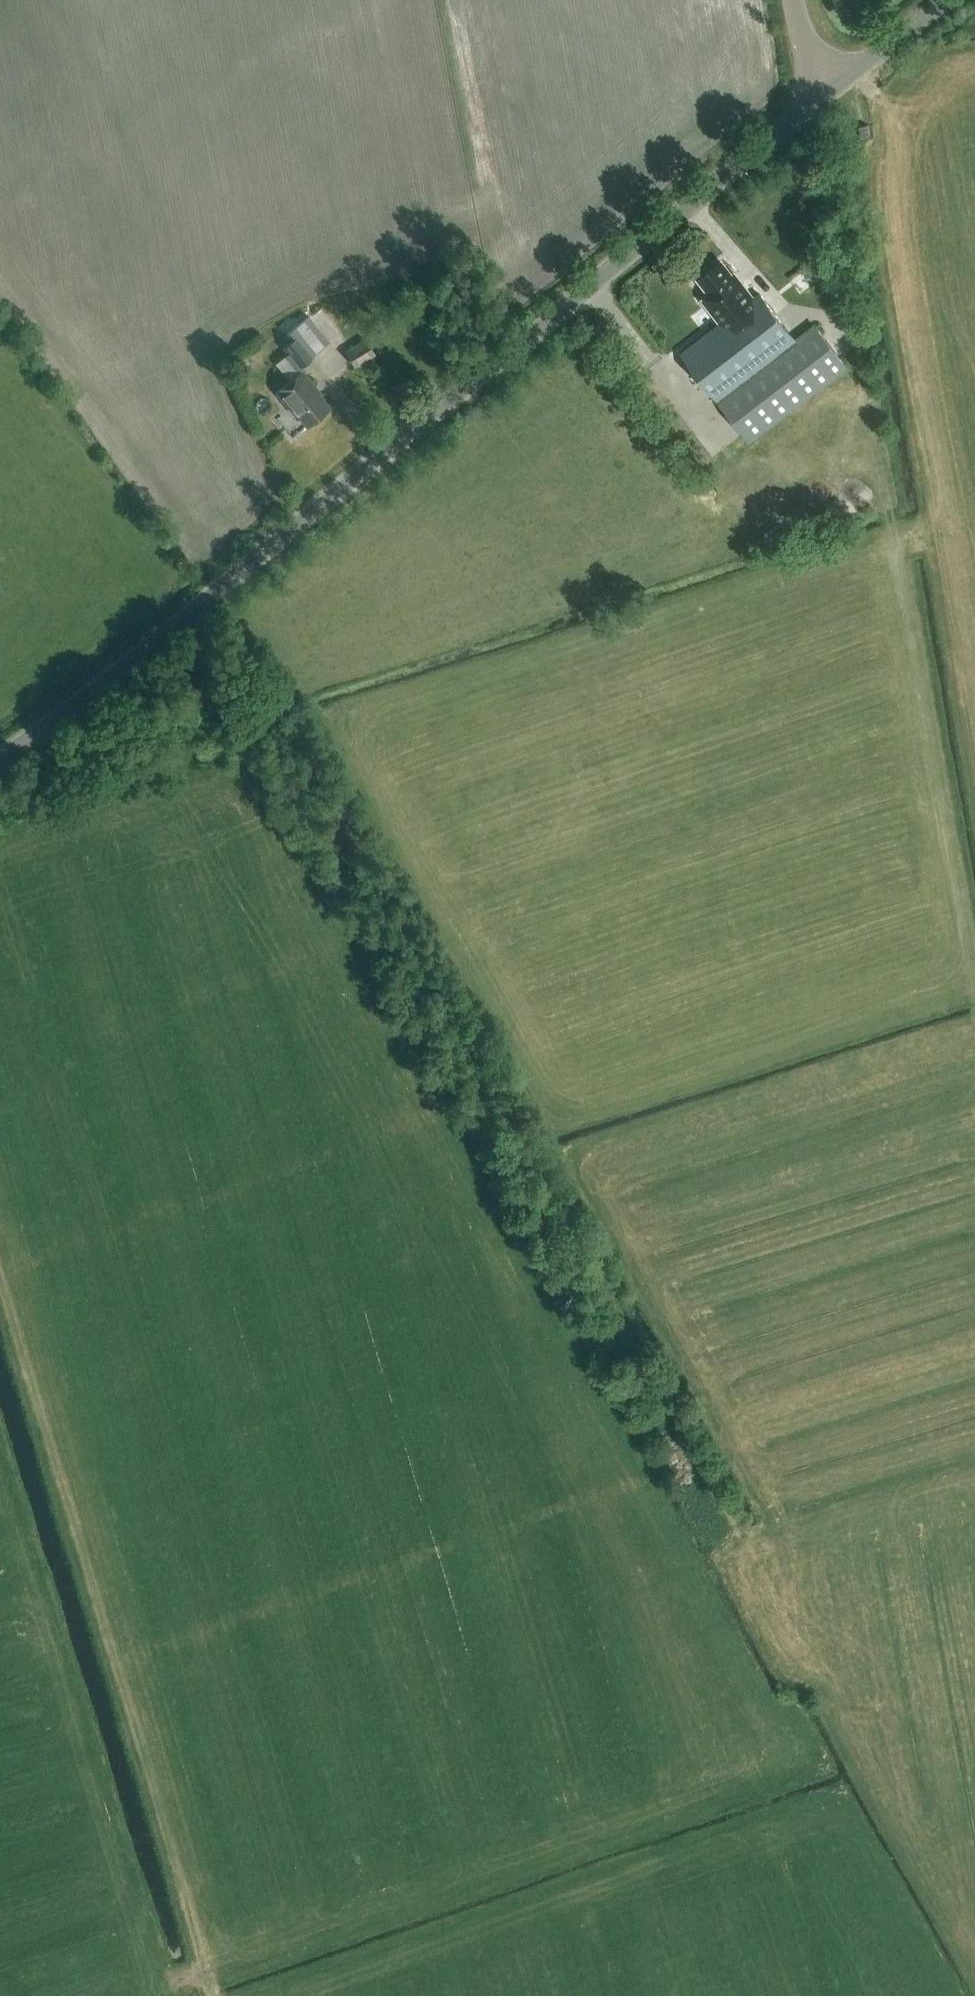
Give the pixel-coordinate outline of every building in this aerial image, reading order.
[(870,135),(868,124),(859,125),(861,136),(870,135)] [(718,324),(681,352),(750,441),(847,367),(815,324),(795,339),(760,293),(754,297),(744,282),(740,286),(721,261),(699,278),(717,301),(706,309),(718,324)] [(297,336),(283,347),(288,353),(289,352),(301,366),(313,356),(297,336)] [(377,354),(366,337),(345,350),(356,366),(377,354)] [(307,425),(330,406),(319,393),(321,391),(303,370),(277,392),(295,413),(296,412),(307,425)]
